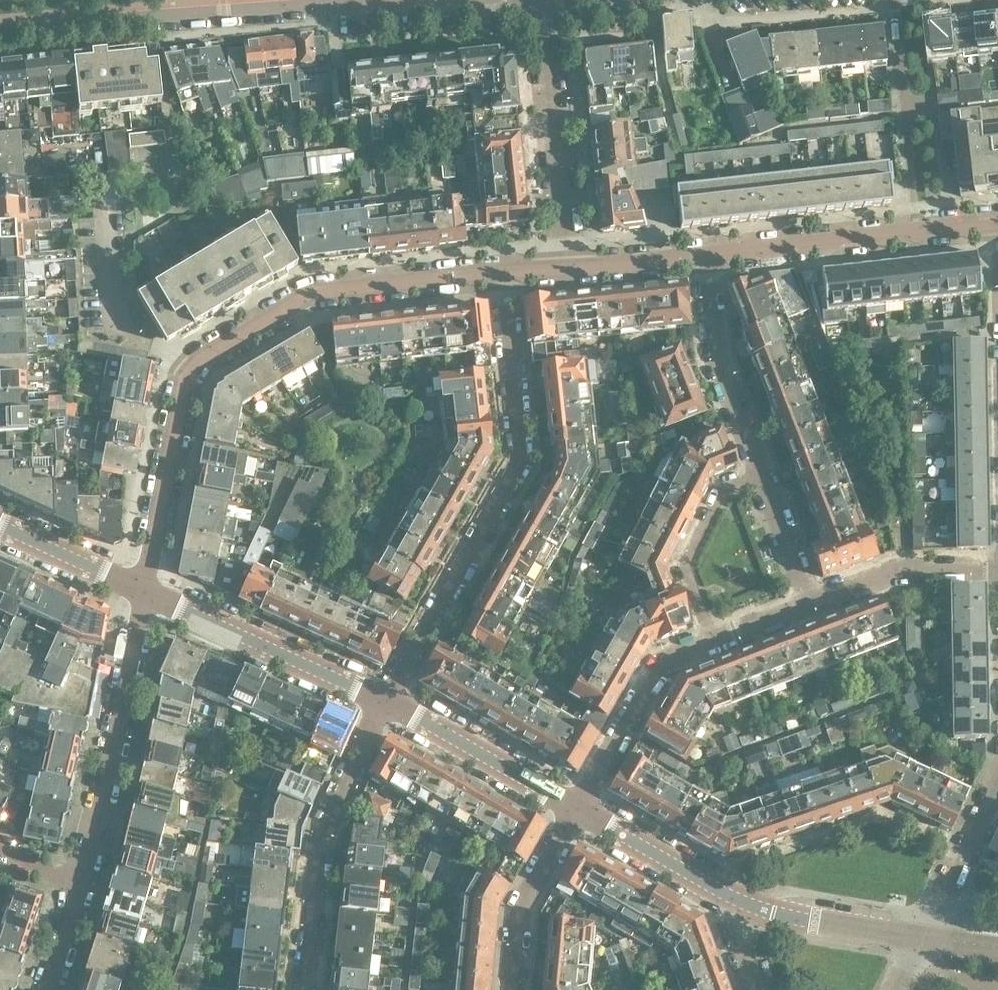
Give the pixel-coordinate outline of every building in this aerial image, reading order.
[(661,20),(664,56),(666,73),(676,72),(675,63),(693,61),(693,52),(692,37),(690,37),(688,17),(686,17),(683,13),(674,14),(672,19),(671,19),(661,20)] [(976,18),(979,53),(997,51),(997,21),(997,16),(987,17),(984,14),(979,15),(976,18)] [(979,53),(976,18),(973,18),(970,16),(965,16),(962,19),(953,20),(957,56),(979,53)] [(957,56),(953,20),(942,22),(939,19),(934,20),(932,23),(930,23),(934,58),(957,56)] [(885,63),(881,28),(879,29),(876,26),(871,26),(868,30),(857,31),(862,66),(885,63)] [(862,66),(857,31),(848,32),(845,29),(840,29),(838,33),(836,33),(840,68),(862,66)] [(840,68),(836,33),(835,33),(831,30),(826,31),(824,34),(813,36),(818,71),(840,68)] [(312,34),(292,36),(296,70),(297,83),(326,79),(324,66),(327,65),(323,38),(313,38),(312,34)] [(818,71),(813,36),(804,37),(801,34),(796,34),(793,38),(792,38),(796,73),(818,71)] [(740,41),(725,46),(743,92),(771,82),(768,73),(757,43),(756,43),(753,36),(751,37),(747,35),(741,37),(740,41)] [(769,42),(757,43),(768,73),(772,72),(773,75),(796,73),(792,38),(789,38),(787,35),(782,36),(779,39),(769,41),(769,42)] [(292,36),(276,39),(279,71),(281,83),(286,83),(287,103),(298,101),(297,83),(296,70),(292,36)] [(276,39),(259,41),(263,83),(264,87),(273,86),(280,85),(281,85),(281,83),(279,71),(276,39)] [(259,41),(243,43),(245,56),(227,60),(237,86),(263,83),(259,41)] [(217,45),(197,48),(212,85),(220,108),(237,101),(231,83),(217,45)] [(650,46),(628,49),(632,88),(633,88),(633,84),(646,83),(647,87),(655,86),(655,85),(650,46)] [(179,50),(201,108),(203,112),(210,109),(203,86),(212,85),(197,48),(179,50)] [(628,49),(606,51),(610,91),(611,91),(611,86),(624,85),(625,89),(632,88),(628,49)] [(91,55),(72,57),(76,93),(78,112),(79,117),(90,116),(90,115),(91,114),(91,110),(118,107),(118,111),(119,112),(121,113),(141,110),(143,110),(143,109),(143,105),(157,103),(157,102),(160,102),(156,65),(145,66),(143,50),(104,53),(104,52),(91,53),(91,55)] [(179,50),(164,51),(162,52),(174,89),(179,102),(189,99),(195,111),(201,108),(179,50)] [(585,54),(583,55),(584,71),(586,70),(586,77),(590,87),(586,89),(589,116),(608,113),(606,97),(602,92),(610,91),(606,51),(585,54)] [(458,58),(457,58),(461,92),(466,139),(473,138),(518,134),(516,112),(511,64),(497,65),(495,54),(458,58)] [(71,58),(47,61),(50,95),(51,100),(55,138),(79,136),(75,97),(76,93),(72,57),(71,57),(71,58)] [(457,58),(401,64),(405,99),(424,97),(425,108),(427,108),(428,124),(446,122),(444,106),(445,106),(444,95),(461,92),(457,58)] [(47,61),(22,63),(26,103),(40,101),(41,113),(52,112),(51,100),(50,95),(47,61)] [(0,65),(0,88),(1,99),(14,98),(14,103),(26,103),(22,63),(0,65)] [(346,70),(347,71),(349,105),(350,105),(368,103),(372,140),(381,139),(380,128),(390,127),(390,112),(388,101),(405,99),(401,64),(346,70)] [(334,96),(334,102),(336,118),(351,116),(350,105),(349,105),(347,71),(334,73),(337,95),(334,96)] [(959,77),(959,78),(960,79),(961,90),(961,91),(971,90),(970,76),(959,77)] [(960,79),(959,78),(951,79),(952,91),(961,90),(960,79)] [(961,91),(960,92),(960,93),(961,104),(985,102),(983,89),(971,90),(961,91)] [(989,92),(990,100),(997,100),(997,91),(989,92)] [(940,95),(938,95),(938,106),(944,106),(961,104),(960,93),(940,95)] [(890,100),(867,102),(868,114),(891,112),(890,100)] [(859,103),(845,105),(846,116),(846,117),(860,115),(859,103)] [(638,117),(636,105),(628,106),(630,118),(638,117)] [(845,105),(822,107),(823,118),(846,116),(845,105)] [(749,107),(728,115),(739,144),(784,126),(776,107),(752,116),(749,107)] [(822,107),(805,108),(806,120),(823,118),(822,107)] [(640,122),(647,121),(663,118),(661,108),(639,111),(639,118),(640,122)] [(945,115),(939,115),(940,123),(942,141),(954,139),(958,170),(959,181),(961,196),(961,197),(997,193),(997,109),(945,115)] [(608,113),(589,116),(590,126),(610,122),(608,113)] [(678,114),(663,118),(671,147),(687,146),(678,114)] [(665,131),(663,118),(647,121),(650,133),(665,131)] [(629,122),(591,130),(592,145),(631,141),(629,122)] [(882,122),(862,124),(864,133),(883,131),(882,122)] [(864,133),(862,124),(843,126),(844,136),(864,133)] [(844,136),(843,126),(824,128),(825,138),(844,136)] [(825,138),(824,128),(805,130),(806,140),(825,138)] [(806,140),(805,130),(786,132),(787,142),(806,140)] [(0,135),(0,183),(26,180),(42,178),(67,175),(65,154),(41,156),(40,140),(39,131),(20,133),(0,135)] [(126,131),(104,133),(108,172),(130,169),(128,149),(127,136),(126,131)] [(164,132),(127,136),(128,149),(165,145),(164,132)] [(473,138),(473,139),(478,194),(472,195),(474,208),(525,203),(524,190),(523,177),(519,144),(518,134),(473,138)] [(631,141),(592,145),(594,161),(633,157),(631,141)] [(788,144),(767,147),(768,157),(789,154),(788,144)] [(383,150),(385,168),(411,165),(409,147),(383,150)] [(768,157),(767,147),(748,149),(749,159),(768,157)] [(749,159),(748,149),(729,151),(730,161),(749,159)] [(675,159),(673,151),(664,153),(665,161),(675,159)] [(730,161),(729,151),(710,153),(711,163),(730,161)] [(451,164),(449,152),(439,153),(441,165),(451,164)] [(711,163),(710,153),(693,155),(694,164),(711,163)] [(304,155),(282,157),(287,180),(306,178),(304,155)] [(694,164),(693,155),(683,156),(685,175),(695,174),(694,164)] [(287,180),(282,157),(261,159),(270,181),(287,180)] [(366,170),(365,157),(354,158),(355,171),(366,170)] [(633,157),(594,161),(595,175),(634,168),(634,167),(633,157)] [(355,171),(354,158),(326,162),(326,176),(355,173),(355,171)] [(634,168),(595,175),(596,183),(618,180),(619,192),(630,190),(631,191),(669,189),(665,162),(634,167),(634,168)] [(891,163),(867,166),(872,207),(891,205),(892,204),(889,181),(893,180),(891,163)] [(456,177),(464,176),(463,164),(454,165),(456,177)] [(263,165),(237,174),(248,201),(275,194),(263,165)] [(453,166),(441,167),(442,180),(454,179),(453,166)] [(867,166),(848,168),(853,209),(872,207),(867,166)] [(396,168),(380,170),(382,187),(398,186),(396,168)] [(848,168),(829,170),(834,211),(853,209),(848,168)] [(369,170),(366,170),(359,171),(361,188),(370,187),(369,170)] [(829,170),(810,172),(815,213),(834,211),(829,170)] [(810,172),(791,174),(796,216),(815,213),(810,172)] [(219,208),(247,201),(236,174),(209,183),(219,208)] [(791,174),(771,176),(775,218),(796,216),(791,174)] [(329,176),(314,178),(314,182),(281,185),(282,200),(316,196),(315,186),(330,185),(329,176)] [(771,176),(752,178),(756,220),(775,218),(771,176)] [(752,178),(732,181),(737,222),(756,220),(752,178)] [(0,183),(0,206),(27,205),(27,200),(27,199),(26,180),(0,183)] [(618,180),(596,183),(601,231),(644,226),(631,191),(630,190),(619,192),(618,180)] [(732,181),(713,183),(718,224),(737,222),(732,181)] [(469,183),(457,184),(458,197),(460,196),(471,195),(469,183)] [(713,183),(694,185),(699,226),(718,224),(713,183)] [(699,226),(694,185),(672,187),(674,205),(677,205),(680,228),(690,227),(699,226)] [(427,194),(429,203),(434,247),(435,247),(435,244),(463,242),(461,228),(464,228),(463,223),(462,223),(460,199),(441,200),(440,193),(427,194)] [(527,221),(525,203),(474,208),(472,195),(471,195),(460,196),(460,199),(462,223),(463,223),(464,228),(527,221)] [(0,206),(0,225),(21,224),(26,224),(28,224),(40,223),(50,222),(54,222),(67,221),(75,204),(77,199),(77,197),(77,196),(53,197),(27,200),(27,205),(0,206)] [(296,222),(301,262),(302,262),(304,263),(311,263),(312,260),(356,256),(358,257),(365,257),(366,255),(369,254),(365,214),(363,214),(362,201),(317,205),(318,219),(301,221),(302,222),(296,222)] [(365,214),(369,254),(370,254),(371,256),(378,255),(379,253),(423,249),(424,250),(432,250),(433,247),(434,247),(429,203),(363,211),(363,214),(365,214)] [(268,217),(225,243),(253,291),(278,276),(297,265),(268,217)] [(50,222),(40,223),(40,230),(51,230),(50,222)] [(0,225),(0,244),(22,243),(37,242),(36,230),(40,230),(40,223),(28,224),(26,224),(21,224),(0,225)] [(0,244),(0,264),(23,262),(42,261),(58,260),(58,252),(41,253),(40,242),(37,242),(22,243),(0,244)] [(225,243),(181,269),(209,317),(253,291),(225,243)] [(965,254),(956,255),(961,297),(983,294),(981,276),(978,277),(975,253),(965,255),(965,254)] [(956,255),(937,257),(942,299),(961,297),(956,255)] [(142,256),(134,257),(135,270),(147,269),(146,260),(142,256)] [(923,301),(942,299),(937,257),(918,259),(923,301)] [(74,259),(66,259),(67,281),(70,281),(75,280),(75,281),(76,281),(75,259),(74,259)] [(918,259),(898,262),(903,303),(923,301),(918,259)] [(0,264),(0,282),(17,283),(24,282),(43,281),(42,261),(23,262),(0,264)] [(898,262),(879,264),(883,305),(903,303),(898,262)] [(879,264),(860,266),(864,307),(883,305),(879,264)] [(860,266),(841,268),(845,310),(864,307),(860,266)] [(823,294),(820,295),(822,312),(845,310),(841,268),(822,270),(822,271),(821,271),(823,294)] [(148,281),(147,269),(135,270),(136,282),(148,281)] [(181,269),(137,295),(165,343),(209,317),(181,269)] [(750,357),(752,356),(793,340),(785,319),(807,310),(788,271),(767,276),(749,282),(748,281),(745,282),(742,276),(729,281),(731,287),(729,288),(745,333),(742,335),(750,357)] [(0,282),(0,303),(17,302),(46,301),(45,291),(45,282),(45,281),(43,281),(24,282),(17,283),(0,282)] [(618,292),(616,292),(621,333),(638,331),(638,332),(650,331),(649,328),(687,324),(685,304),(687,304),(686,300),(689,297),(689,291),(685,288),(685,284),(681,284),(681,283),(672,284),(672,285),(627,291),(627,289),(618,290),(618,292)] [(531,342),(531,343),(533,363),(547,361),(545,342),(555,341),(555,340),(621,333),(616,292),(614,292),(613,290),(604,291),(605,293),(560,298),(560,296),(552,297),(552,299),(541,300),(540,298),(527,300),(528,302),(525,302),(529,342),(531,342)] [(78,317),(77,298),(68,299),(69,318),(78,317)] [(0,303),(0,321),(25,319),(25,310),(46,309),(46,301),(17,302),(0,303)] [(468,308),(461,309),(465,351),(487,348),(487,345),(488,345),(484,306),(481,307),(481,305),(468,306),(468,308)] [(397,316),(396,316),(400,358),(465,351),(461,309),(458,309),(458,307),(449,308),(449,310),(406,315),(406,313),(397,314),(397,316)] [(333,323),(331,323),(336,365),(400,358),(396,316),(393,316),(393,315),(384,316),(384,317),(342,322),(342,320),(333,321),(333,323)] [(978,318),(963,319),(964,329),(979,327),(978,318)] [(0,321),(0,339),(26,338),(59,336),(60,327),(26,328),(25,319),(0,321)] [(963,319),(944,321),(945,331),(964,329),(963,319)] [(944,321),(925,323),(926,333),(945,331),(944,321)] [(813,332),(809,322),(804,324),(808,334),(813,332)] [(925,323),(905,326),(906,335),(926,333),(925,323)] [(905,326),(886,328),(887,337),(906,335),(905,326)] [(309,331),(288,344),(302,369),(324,356),(322,354),(309,331)] [(0,339),(0,357),(26,356),(26,347),(67,344),(67,336),(26,338),(0,339)] [(887,337),(868,340),(869,349),(888,347),(887,337)] [(118,360),(120,348),(80,340),(77,352),(118,360)] [(775,417),(776,418),(815,403),(792,343),(794,342),(793,340),(752,356),(753,358),(751,359),(754,367),(756,366),(772,408),(770,409),(774,417),(775,417)] [(868,340),(849,342),(850,351),(869,349),(868,340)] [(849,342),(827,344),(831,353),(850,351),(849,342)] [(952,346),(952,366),(984,365),(983,342),(954,342),(954,346),(952,346)] [(664,343),(655,346),(657,351),(666,347),(664,343)] [(288,344),(267,356),(282,381),(302,369),(288,344)] [(912,345),(904,345),(904,360),(913,359),(912,345)] [(682,359),(677,347),(668,351),(666,347),(657,351),(659,354),(649,358),(638,363),(664,430),(689,420),(688,417),(703,411),(702,409),(704,408),(700,400),(699,401),(682,359)] [(93,377),(103,378),(118,381),(150,387),(152,380),(154,378),(155,371),(154,369),(154,367),(145,365),(148,353),(128,349),(120,348),(118,360),(121,361),(121,365),(119,373),(95,369),(93,377)] [(599,349),(547,354),(547,364),(600,358),(599,349)] [(638,363),(649,358),(646,350),(628,357),(631,366),(638,363)] [(826,368),(820,353),(811,356),(817,372),(826,368)] [(58,372),(58,364),(37,364),(37,355),(26,356),(0,357),(0,375),(58,372)] [(267,356),(246,369),(261,393),(282,381),(267,356)] [(547,364),(547,366),(543,366),(544,369),(541,370),(542,378),(545,378),(550,422),(547,422),(548,431),(551,431),(551,434),(591,429),(583,361),(547,364)] [(626,361),(616,365),(621,375),(631,371),(626,361)] [(445,372),(444,362),(436,363),(437,373),(445,372)] [(984,365),(952,366),(952,389),(984,388),(984,365)] [(246,369),(226,380),(242,405),(261,393),(246,369)] [(8,394),(20,394),(28,393),(27,384),(66,382),(66,372),(0,375),(0,395),(8,394)] [(439,376),(446,445),(489,440),(488,430),(485,428),(481,387),(483,385),(482,378),(480,376),(480,373),(475,373),(475,372),(439,376)] [(620,376),(612,377),(614,393),(621,392),(620,376)] [(105,401),(113,402),(146,409),(146,407),(149,406),(150,399),(148,397),(150,387),(118,381),(103,378),(99,400),(105,401)] [(214,393),(210,417),(239,422),(242,405),(226,380),(225,381),(226,383),(217,388),(216,393),(214,393)] [(91,392),(67,382),(67,395),(93,400),(93,397),(92,394),(91,392)] [(381,401),(380,389),(380,388),(364,390),(365,405),(382,403),(381,401)] [(392,400),(391,388),(380,389),(381,401),(392,400)] [(984,388),(952,389),(953,411),(984,411),(984,388)] [(918,389),(909,390),(910,403),(918,403),(918,389)] [(0,395),(0,413),(66,410),(66,399),(28,402),(28,393),(20,394),(8,394),(0,395)] [(336,400),(326,406),(331,413),(341,407),(336,400)] [(112,412),(109,423),(142,430),(142,429),(144,427),(146,420),(144,418),(146,409),(113,402),(105,401),(104,410),(112,412)] [(66,403),(66,415),(74,417),(77,405),(66,403)] [(840,467),(815,403),(776,418),(777,420),(775,421),(778,429),(780,429),(796,470),(794,471),(798,480),(800,479),(801,482),(840,467)] [(326,406),(314,413),(319,421),(331,413),(326,406)] [(624,425),(624,415),(624,414),(624,409),(612,410),(613,426),(624,425)] [(0,413),(0,432),(28,430),(28,420),(66,418),(66,410),(0,413)] [(854,436),(843,410),(831,415),(841,441),(854,436)] [(421,411),(411,413),(412,423),(422,422),(421,411)] [(922,411),(910,412),(911,425),(922,425),(922,411)] [(984,411),(953,411),(953,434),(985,434),(984,411)] [(624,425),(627,453),(633,453),(639,435),(630,412),(624,414),(624,415),(624,425)] [(301,421),(301,423),(310,426),(319,421),(314,413),(301,421)] [(210,417),(205,441),(234,446),(239,422),(210,417)] [(78,429),(80,420),(67,418),(67,427),(78,429)] [(109,423),(105,444),(138,450),(140,442),(142,440),(143,434),(142,432),(142,430),(109,423)] [(301,423),(299,437),(308,438),(310,426),(301,423)] [(422,423),(412,425),(414,434),(424,432),(422,423)] [(697,436),(692,446),(691,448),(721,464),(723,469),(735,464),(728,447),(727,447),(719,428),(706,433),(697,436)] [(547,481),(541,492),(574,511),(575,510),(576,510),(596,473),(603,473),(601,462),(595,463),(591,429),(551,434),(552,443),(554,443),(556,464),(549,482),(547,481)] [(676,436),(673,429),(652,438),(648,449),(656,452),(659,443),(676,436)] [(65,452),(65,430),(56,431),(57,452),(65,452)] [(54,431),(39,431),(39,443),(54,443),(54,431)] [(13,446),(13,432),(1,432),(1,445),(13,446)] [(985,434),(953,434),(953,457),(985,457),(985,434)] [(296,450),(305,452),(308,438),(299,437),(296,450)] [(446,446),(420,492),(456,512),(457,511),(458,512),(463,504),(461,503),(482,465),(484,466),(489,458),(487,457),(490,452),(489,440),(446,445),(446,446)] [(672,457),(648,503),(686,523),(700,495),(702,496),(706,488),(704,487),(711,474),(713,473),(714,474),(723,471),(722,469),(723,469),(721,464),(691,448),(692,446),(680,440),(678,446),(673,443),(667,454),(672,457)] [(101,468),(102,468),(118,471),(118,470),(134,473),(134,470),(137,469),(138,462),(136,460),(138,450),(105,444),(84,441),(82,450),(103,453),(101,468)] [(924,442),(912,442),(913,458),(924,457),(924,442)] [(628,458),(627,453),(626,443),(617,444),(618,459),(628,458)] [(202,460),(200,467),(234,474),(238,454),(204,447),(204,449),(202,451),(200,458),(202,460)] [(303,465),(305,452),(296,450),(293,464),(303,465)] [(413,464),(418,456),(408,451),(404,458),(413,464)] [(0,454),(0,493),(15,499),(15,461),(14,453),(0,454)] [(985,457),(953,457),(954,480),(985,479),(985,457)] [(54,458),(34,458),(35,509),(55,517),(54,458)] [(409,471),(413,464),(404,458),(400,466),(409,471)] [(628,458),(620,459),(623,475),(630,473),(628,458)] [(925,458),(912,459),(912,475),(925,475),(925,458)] [(34,461),(15,461),(15,499),(35,509),(34,461)] [(56,461),(56,477),(64,477),(64,461),(56,461)] [(197,487),(196,489),(230,495),(234,474),(200,467),(199,477),(196,478),(195,485),(197,487)] [(329,470),(307,467),(275,534),(294,543),(329,470)] [(819,535),(823,544),(823,545),(866,528),(864,526),(864,527),(840,467),(801,482),(801,483),(799,483),(803,493),(805,492),(821,534),(819,535)] [(261,471),(244,468),(242,476),(259,480),(273,483),(275,474),(261,471)] [(99,492),(98,537),(113,544),(120,542),(122,503),(108,503),(107,472),(100,471),(99,502),(99,492)] [(876,493),(870,477),(862,480),(867,496),(876,493)] [(77,492),(77,528),(98,537),(99,492),(89,493),(89,478),(77,478),(77,482),(77,492)] [(635,480),(631,479),(615,485),(584,540),(592,544),(623,489),(628,492),(635,480)] [(985,479),(954,480),(954,503),(986,502),(985,479)] [(55,482),(55,517),(77,528),(77,492),(77,482),(55,482)] [(194,502),(192,510),(226,517),(248,520),(249,512),(236,510),(236,507),(228,506),(230,495),(196,489),(196,491),(194,492),(192,500),(194,502)] [(420,492),(387,550),(423,571),(424,569),(426,570),(430,563),(428,561),(449,523),(451,524),(456,516),(454,515),(456,512),(420,492)] [(510,547),(509,549),(544,569),(569,523),(568,522),(574,511),(541,492),(541,493),(539,492),(534,500),(536,501),(515,539),(512,538),(508,546),(510,547)] [(911,494),(911,506),(920,506),(920,494),(911,494)] [(384,508),(373,502),(367,514),(378,519),(384,508)] [(986,502),(954,503),(954,526),(986,525),(986,502)] [(686,523),(648,503),(617,562),(645,579),(649,590),(668,583),(667,581),(669,580),(665,571),(663,572),(662,569),(670,554),(672,555),(676,547),(674,546),(682,531),(684,532),(688,524),(686,523)] [(922,506),(920,506),(911,506),(912,527),(923,527),(922,506)] [(226,517),(192,510),(190,519),(188,520),(187,527),(189,529),(188,531),(222,537),(226,517)] [(883,513),(867,519),(871,527),(886,522),(883,513)] [(362,528),(372,533),(378,522),(369,516),(362,528)] [(259,527),(261,524),(251,522),(249,530),(257,532),(257,531),(259,527)] [(986,525),(954,526),(955,544),(957,544),(957,548),(987,548),(986,525)] [(823,577),(875,557),(874,553),(876,552),(870,539),(866,528),(823,545),(823,544),(812,549),(823,577)] [(186,543),(184,551),(218,558),(222,537),(188,531),(188,533),(186,534),(185,541),(186,543)] [(213,582),(199,579),(239,597),(252,568),(268,536),(257,531),(257,532),(242,564),(238,563),(225,561),(222,560),(219,577),(214,577),(213,582)] [(569,532),(561,548),(570,553),(578,537),(569,532)] [(921,536),(913,536),(913,548),(922,548),(921,536)] [(236,554),(245,554),(246,544),(236,544),(236,554)] [(423,571),(387,550),(386,551),(384,549),(376,564),(366,581),(376,586),(377,585),(404,600),(412,584),(420,571),(422,572),(423,571)] [(479,597),(475,605),(477,606),(475,609),(478,611),(510,629),(532,590),(537,581),(544,569),(509,549),(508,551),(506,550),(501,558),(503,559),(481,598),(479,597)] [(181,561),(179,570),(181,571),(180,574),(198,577),(197,579),(199,579),(213,582),(214,577),(218,558),(184,551),(183,561),(181,561)] [(341,570),(345,561),(323,552),(320,560),(341,570)] [(353,553),(345,554),(348,574),(356,573),(353,553)] [(0,562),(0,597),(4,599),(18,568),(1,560),(0,562)] [(586,564),(573,561),(566,586),(579,589),(586,564)] [(254,566),(239,597),(261,607),(276,576),(254,566)] [(4,599),(0,606),(0,616),(4,617),(0,626),(0,644),(3,645),(7,637),(34,577),(35,575),(18,568),(4,599)] [(278,572),(276,576),(261,607),(262,608),(261,610),(264,611),(263,613),(271,616),(272,614),(312,633),(311,634),(319,638),(320,636),(321,636),(338,600),(278,572)] [(43,581),(34,577),(7,637),(19,642),(31,615),(40,619),(55,586),(53,585),(52,583),(46,580),(43,581)] [(537,581),(532,590),(554,603),(557,592),(543,584),(537,581)] [(609,622),(602,635),(640,656),(648,642),(655,639),(656,641),(685,631),(682,623),(690,620),(685,608),(683,608),(675,588),(678,587),(677,586),(670,589),(668,583),(649,590),(651,596),(632,602),(634,606),(619,612),(613,623),(609,622)] [(55,586),(40,619),(41,619),(37,628),(56,637),(60,628),(66,620),(76,597),(76,596),(74,595),(73,593),(67,589),(64,590),(55,586)] [(949,594),(949,614),(983,613),(983,588),(951,588),(951,594),(949,594)] [(624,601),(606,592),(600,601),(618,611),(624,601)] [(906,592),(905,598),(906,650),(924,650),(923,598),(922,598),(922,592),(906,592)] [(76,597),(66,620),(61,628),(45,664),(66,674),(71,662),(78,646),(79,645),(102,648),(109,612),(108,611),(106,607),(101,605),(96,606),(76,597)] [(571,600),(562,597),(550,638),(559,641),(571,600)] [(820,623),(818,624),(833,661),(834,665),(897,641),(883,604),(881,599),(880,600),(879,598),(870,601),(871,603),(829,620),(828,617),(820,621),(820,623)] [(338,600),(321,636),(324,638),(323,640),(333,644),(334,642),(372,660),(371,661),(380,665),(381,663),(382,664),(383,662),(386,660),(391,650),(392,650),(409,612),(388,600),(379,618),(338,600)] [(544,606),(539,622),(549,625),(554,609),(544,606)] [(478,611),(464,635),(490,649),(488,652),(498,658),(500,655),(508,640),(507,639),(512,630),(510,629),(478,611)] [(932,611),(923,611),(923,624),(932,624),(932,611)] [(983,613),(949,614),(950,639),(984,638),(983,613)] [(758,647),(755,648),(770,685),(771,688),(834,665),(833,661),(818,624),(817,624),(816,622),(807,625),(808,628),(766,644),(765,642),(757,645),(758,647)] [(579,679),(569,696),(605,717),(607,713),(609,714),(614,706),(612,705),(620,690),(622,691),(627,683),(625,682),(634,667),(635,668),(640,660),(638,659),(640,656),(602,635),(577,678),(579,679)] [(424,685),(423,687),(431,691),(432,689),(470,711),(468,713),(476,717),(477,715),(480,717),(500,680),(463,659),(470,648),(449,636),(442,649),(440,648),(429,667),(430,668),(422,680),(423,681),(422,683),(424,685)] [(984,638),(950,639),(950,664),(984,663),(984,638)] [(159,676),(161,677),(190,690),(206,653),(175,639),(159,676)] [(0,653),(0,689),(14,695),(11,702),(86,717),(88,717),(97,673),(71,662),(66,674),(44,665),(44,663),(3,645),(0,653)] [(48,655),(29,646),(25,654),(44,663),(48,655)] [(695,671),(692,672),(707,706),(710,708),(709,709),(713,712),(750,697),(771,688),(770,685),(755,648),(754,648),(753,646),(744,650),(745,651),(703,668),(702,666),(694,669),(695,671)] [(206,653),(190,690),(193,692),(219,703),(227,707),(228,703),(241,674),(243,670),(206,653)] [(512,662),(500,655),(498,658),(497,660),(510,667),(512,662)] [(878,655),(870,658),(875,671),(883,668),(878,655)] [(526,680),(533,667),(515,657),(512,662),(510,667),(508,670),(526,680)] [(922,663),(912,667),(916,677),(926,673),(922,663)] [(984,663),(942,664),(942,674),(950,674),(951,689),(985,688),(984,663)] [(241,674),(228,703),(227,707),(266,725),(269,721),(284,689),(243,670),(241,674)] [(663,700),(641,738),(680,760),(681,759),(682,759),(705,720),(707,721),(712,712),(713,712),(709,709),(710,708),(707,706),(692,672),(690,673),(690,671),(681,674),(682,676),(679,677),(677,680),(675,679),(671,687),(673,688),(665,701),(663,700)] [(157,688),(154,700),(189,710),(193,692),(190,690),(161,677),(159,688),(157,688)] [(500,680),(480,717),(481,718),(480,719),(488,724),(489,722),(528,744),(527,746),(535,751),(536,749),(537,750),(558,713),(500,680)] [(912,680),(903,684),(907,693),(916,689),(912,680)] [(889,683),(864,692),(868,700),(892,691),(889,683)] [(951,705),(943,705),(943,714),(985,713),(985,688),(951,689),(951,705)] [(284,689),(269,721),(267,726),(307,744),(310,740),(325,708),(284,689)] [(864,692),(830,706),(834,714),(868,700),(864,692)] [(911,692),(902,695),(907,706),(915,703),(911,692)] [(605,717),(569,696),(567,703),(584,714),(579,725),(558,713),(537,750),(539,751),(538,753),(546,757),(547,756),(561,763),(560,765),(569,771),(570,769),(575,772),(596,737),(594,736),(605,717)] [(154,713),(152,722),(185,732),(189,710),(154,700),(151,713),(154,713)] [(879,703),(873,705),(876,712),(882,709),(879,703)] [(219,704),(216,719),(224,721),(227,707),(219,704)] [(825,704),(816,708),(820,718),(830,715),(825,704)] [(325,708),(310,740),(311,740),(300,762),(325,773),(335,752),(350,719),(325,708)] [(865,716),(863,709),(853,712),(856,719),(865,716)] [(818,719),(814,711),(784,722),(788,731),(818,719)] [(985,713),(943,714),(943,724),(951,724),(951,733),(953,733),(953,738),(985,737),(985,713)] [(5,722),(19,727),(21,719),(8,714),(5,722)] [(20,728),(47,734),(81,741),(82,733),(85,732),(87,726),(85,723),(86,721),(81,720),(51,714),(48,725),(22,719),(21,723),(20,728)] [(824,724),(826,730),(839,724),(849,721),(847,715),(824,724)] [(216,719),(212,738),(220,740),(224,721),(216,719)] [(148,730),(145,743),(181,752),(185,732),(152,722),(150,730),(148,730)] [(780,723),(740,738),(744,747),(784,732),(780,723)] [(839,725),(826,730),(831,744),(844,739),(839,725)] [(810,730),(813,737),(820,735),(817,727),(810,730)] [(21,728),(17,736),(18,736),(35,741),(38,732),(21,728)] [(803,732),(787,738),(792,751),(808,744),(803,732)] [(734,733),(721,739),(726,753),(739,748),(734,733)] [(45,740),(41,754),(76,761),(79,759),(80,754),(78,752),(81,741),(47,734),(46,740),(45,740)] [(372,775),(372,776),(382,782),(427,808),(447,771),(448,770),(442,767),(441,768),(400,744),(401,743),(393,738),(392,740),(390,738),(380,755),(382,756),(381,757),(379,756),(378,758),(380,759),(371,775),(372,775)] [(213,739),(208,759),(216,761),(218,752),(221,741),(213,739)] [(233,746),(221,741),(218,752),(228,757),(233,746)] [(622,799),(631,804),(652,767),(646,764),(652,754),(651,754),(654,748),(642,741),(638,748),(636,747),(610,792),(612,793),(611,795),(621,801),(622,799)] [(777,741),(764,746),(768,754),(779,750),(777,741)] [(984,741),(973,741),(973,752),(985,752),(984,741)] [(145,756),(144,764),(176,773),(181,752),(145,743),(142,756),(145,756)] [(943,743),(940,749),(956,756),(959,750),(943,743)] [(764,746),(742,754),(746,765),(768,757),(764,746)] [(18,749),(11,748),(5,759),(15,764),(18,749)] [(709,760),(724,754),(714,748),(706,752),(709,760)] [(40,769),(38,775),(71,782),(73,774),(76,772),(77,767),(75,765),(76,761),(41,754),(38,769),(40,769)] [(742,754),(729,758),(733,766),(745,762),(742,754)] [(677,762),(668,756),(664,764),(673,769),(677,762)] [(883,759),(821,780),(835,819),(837,818),(838,820),(846,817),(846,815),(890,800),(907,763),(907,762),(894,757),(891,763),(883,759)] [(733,766),(729,758),(718,762),(721,771),(733,766)] [(208,760),(204,780),(212,782),(216,761),(208,760)] [(221,760),(217,769),(228,774),(232,764),(221,760)] [(689,769),(677,762),(673,769),(685,776),(689,769)] [(718,762),(703,768),(706,776),(721,771),(718,762)] [(907,763),(890,800),(893,801),(892,803),(900,807),(901,805),(941,824),(940,825),(951,831),(968,793),(963,790),(963,789),(907,762),(907,763)] [(138,772),(135,785),(171,794),(176,773),(144,764),(142,773),(138,772)] [(320,786),(325,773),(304,764),(298,776),(320,786)] [(35,769),(23,765),(21,772),(33,775),(35,769)] [(932,765),(929,773),(939,778),(943,770),(932,765)] [(652,767),(631,804),(634,805),(632,807),(640,811),(641,809),(656,818),(655,820),(663,824),(664,822),(679,831),(678,833),(686,837),(687,835),(689,837),(688,838),(689,839),(710,801),(710,800),(711,798),(692,787),(690,789),(652,767)] [(447,771),(427,808),(484,842),(505,805),(504,804),(505,803),(497,798),(496,799),(457,777),(458,776),(450,771),(450,773),(447,771)] [(225,777),(214,774),(212,786),(223,788),(225,777)] [(276,794),(280,796),(311,810),(311,809),(309,808),(318,790),(311,788),(312,787),(297,781),(298,780),(285,774),(276,794)] [(35,780),(32,795),(67,803),(69,801),(71,795),(69,792),(71,782),(38,775),(37,780),(35,780)] [(821,780),(758,801),(771,841),(774,840),(774,842),(783,839),(782,837),(824,823),(825,825),(834,822),(833,820),(835,819),(821,780)] [(2,811),(6,802),(8,803),(13,792),(0,785),(0,816),(2,811)] [(135,798),(133,807),(166,815),(171,794),(135,785),(132,798),(135,798)] [(27,787),(19,787),(19,794),(26,795),(27,787)] [(223,789),(212,787),(210,797),(221,799),(223,789)] [(198,802),(207,803),(208,795),(193,792),(192,800),(198,802)] [(358,805),(357,807),(384,818),(385,815),(386,815),(391,805),(363,793),(363,795),(368,797),(364,808),(358,805)] [(30,811),(28,816),(62,823),(64,815),(67,813),(68,808),(66,805),(67,803),(32,795),(29,811),(30,811)] [(268,808),(266,823),(271,824),(297,826),(303,827),(311,810),(280,796),(274,808),(268,808)] [(710,801),(689,839),(708,850),(710,847),(719,852),(720,851),(727,855),(760,844),(761,846),(769,844),(769,842),(771,841),(758,801),(728,811),(710,801)] [(207,803),(198,802),(196,811),(205,813),(207,803)] [(15,814),(19,806),(8,803),(4,811),(15,814)] [(386,815),(384,820),(392,824),(400,809),(391,805),(386,815)] [(505,805),(484,842),(499,850),(499,852),(502,853),(491,872),(510,883),(522,863),(543,827),(538,824),(539,822),(530,817),(529,819),(527,817),(527,816),(520,812),(519,813),(515,811),(516,809),(508,805),(507,806),(505,805)] [(128,814),(125,827),(161,836),(163,825),(186,830),(186,829),(189,821),(166,815),(133,807),(131,815),(128,814)] [(0,816),(0,823),(9,828),(15,814),(4,811),(2,811),(0,816)] [(26,822),(22,838),(44,843),(43,848),(55,851),(57,844),(60,842),(62,836),(60,834),(62,823),(28,816),(27,822),(26,822)] [(407,821),(397,816),(393,823),(402,828),(407,821)] [(353,828),(350,848),(384,852),(385,842),(380,841),(382,820),(366,819),(365,827),(364,827),(363,829),(353,828)] [(204,825),(189,821),(186,829),(202,833),(204,825)] [(210,821),(206,841),(219,842),(221,822),(210,821)] [(266,823),(263,848),(290,852),(299,853),(302,831),(297,830),(297,826),(271,824),(266,823)] [(124,840),(122,850),(156,858),(170,861),(172,850),(158,847),(161,836),(125,827),(122,840),(124,840)] [(441,842),(446,848),(454,843),(449,836),(441,842)] [(385,842),(384,852),(386,853),(391,853),(392,842),(385,842)] [(213,846),(204,845),(201,862),(210,863),(213,846)] [(578,847),(557,882),(552,891),(557,894),(556,896),(567,901),(572,893),(575,897),(578,894),(598,858),(590,853),(591,852),(581,846),(580,848),(578,847)] [(255,847),(252,869),(288,873),(288,871),(290,869),(291,863),(289,861),(290,852),(263,848),(255,847)] [(476,853),(465,847),(460,856),(472,862),(476,853)] [(347,859),(346,869),(381,873),(383,853),(386,853),(384,852),(350,848),(348,848),(348,849),(346,851),(345,857),(347,859)] [(114,869),(117,870),(151,879),(159,881),(162,869),(193,877),(195,868),(156,858),(122,850),(121,857),(118,856),(114,869)] [(177,853),(175,862),(195,868),(198,858),(177,853)] [(423,871),(433,875),(440,857),(430,853),(423,871)] [(484,857),(476,853),(472,862),(479,866),(484,857)] [(598,858),(578,894),(637,928),(638,927),(637,927),(656,891),(654,890),(655,889),(648,884),(647,886),(632,877),(633,876),(625,871),(624,873),(608,864),(609,862),(601,858),(600,859),(598,858)] [(210,864),(201,862),(197,882),(207,884),(210,864)] [(400,867),(399,875),(413,877),(414,869),(400,867)] [(252,869),(250,888),(285,893),(286,883),(288,882),(289,875),(288,874),(288,873),(252,869)] [(343,887),(343,888),(378,893),(381,873),(346,869),(344,878),(342,880),(342,885),(343,887)] [(111,891),(110,893),(145,903),(151,879),(117,870),(113,881),(111,883),(110,888),(111,891)] [(455,894),(462,897),(496,908),(508,887),(504,885),(478,870),(472,881),(465,876),(455,894)] [(411,885),(413,877),(399,875),(398,883),(411,885)] [(210,884),(197,883),(194,902),(208,903),(210,884)] [(250,888),(247,909),(283,913),(283,911),(285,910),(286,904),(284,902),(285,893),(250,888)] [(342,900),(341,910),(376,914),(378,893),(343,888),(343,891),(341,893),(340,899),(342,900)] [(5,903),(4,907),(36,917),(38,911),(41,909),(43,904),(42,901),(44,894),(32,891),(30,895),(11,889),(10,893),(7,892),(4,902),(5,903)] [(638,927),(637,928),(654,938),(653,940),(673,952),(678,968),(675,969),(675,970),(679,968),(680,968),(713,956),(713,955),(715,954),(713,948),(711,948),(700,919),(685,911),(687,909),(679,904),(678,906),(676,905),(678,902),(658,890),(657,891),(656,891),(637,927),(638,927)] [(177,910),(184,912),(189,894),(179,891),(174,909),(177,910)] [(105,912),(104,914),(138,925),(145,903),(110,893),(107,903),(105,905),(104,910),(105,912)] [(462,897),(459,928),(494,932),(496,908),(462,897)] [(208,905),(194,903),(191,923),(205,925),(208,905)] [(543,975),(542,986),(571,989),(587,983),(587,984),(590,948),(591,948),(593,924),(573,921),(573,922),(567,921),(572,909),(562,903),(552,919),(551,919),(551,924),(549,923),(548,932),(550,933),(545,975),(543,975)] [(426,925),(428,906),(418,905),(415,923),(426,925)] [(0,914),(0,929),(29,938),(32,936),(34,931),(32,928),(36,917),(4,907),(2,914),(0,913),(0,914)] [(394,907),(393,915),(408,917),(409,909),(394,907)] [(283,915),(283,913),(247,909),(245,930),(281,934),(281,924),(284,922),(284,917),(283,915)] [(186,912),(184,912),(177,910),(171,931),(180,933),(186,912)] [(338,929),(338,930),(373,934),(376,914),(341,910),(340,919),(338,921),(337,927),(338,929)] [(98,935),(98,937),(132,947),(136,948),(142,926),(138,925),(104,914),(101,924),(99,927),(97,932),(98,935)] [(590,914),(585,923),(593,924),(593,927),(596,928),(601,920),(590,914)] [(408,918),(393,916),(392,924),(407,926),(408,918)] [(202,925),(192,923),(185,944),(197,945),(202,925)] [(244,937),(242,950),(278,954),(278,952),(280,951),(281,944),(280,943),(281,934),(245,930),(235,928),(234,936),(244,937)] [(423,948),(425,929),(415,928),(412,947),(423,948)] [(459,928),(457,952),(492,955),(494,932),(459,928)] [(23,958),(25,950),(28,948),(30,944),(28,941),(29,938),(0,929),(0,951),(23,958)] [(337,942),(336,951),(371,955),(373,934),(338,930),(338,932),(336,933),(335,940),(337,942)] [(96,937),(85,973),(120,986),(123,987),(135,949),(132,947),(98,937),(96,937)] [(618,945),(619,949),(627,946),(624,939),(617,942),(618,945)] [(155,945),(152,953),(165,957),(167,949),(155,945)] [(195,946),(185,945),(178,963),(190,965),(195,946)] [(611,954),(620,951),(619,949),(618,945),(601,952),(605,961),(613,958),(611,954)] [(632,959),(627,946),(619,949),(620,951),(624,962),(632,959)] [(412,947),(410,966),(420,967),(423,948),(412,947)] [(392,948),(391,956),(405,958),(406,950),(392,948)] [(242,950),(240,971),(276,976),(277,965),(278,964),(279,957),(278,956),(278,954),(242,950)] [(16,977),(19,976),(21,971),(19,967),(23,958),(0,951),(0,972),(16,977)] [(334,969),(333,971),(369,975),(371,955),(336,951),(335,960),(333,961),(332,968),(334,969)] [(455,975),(490,979),(492,955),(457,952),(455,975)] [(675,970),(682,989),(726,989),(718,969),(721,968),(717,958),(715,959),(713,956),(680,968),(679,968),(675,970)] [(404,959),(391,957),(390,966),(403,967),(404,959)] [(608,968),(615,964),(613,958),(605,961),(608,968)] [(627,968),(634,965),(632,959),(624,962),(627,968)] [(188,966),(178,964),(171,983),(182,985),(188,966)] [(620,977),(615,964),(608,968),(612,980),(620,977)] [(152,989),(161,989),(167,972),(160,969),(152,989)] [(237,989),(276,989),(276,986),(275,984),(276,976),(240,971),(237,989)] [(331,989),(367,989),(369,975),(333,971),(333,972),(331,974),(331,981),(332,983),(331,989)] [(420,972),(409,971),(407,989),(410,989),(418,989),(420,972)] [(12,989),(15,988),(16,984),(15,980),(16,977),(0,972),(0,989),(12,989)] [(82,989),(119,989),(120,986),(85,973),(81,984),(84,985),(82,989)] [(453,989),(489,989),(490,979),(455,975),(453,989)] [(390,989),(399,989),(400,980),(391,978),(390,988),(390,989)]
